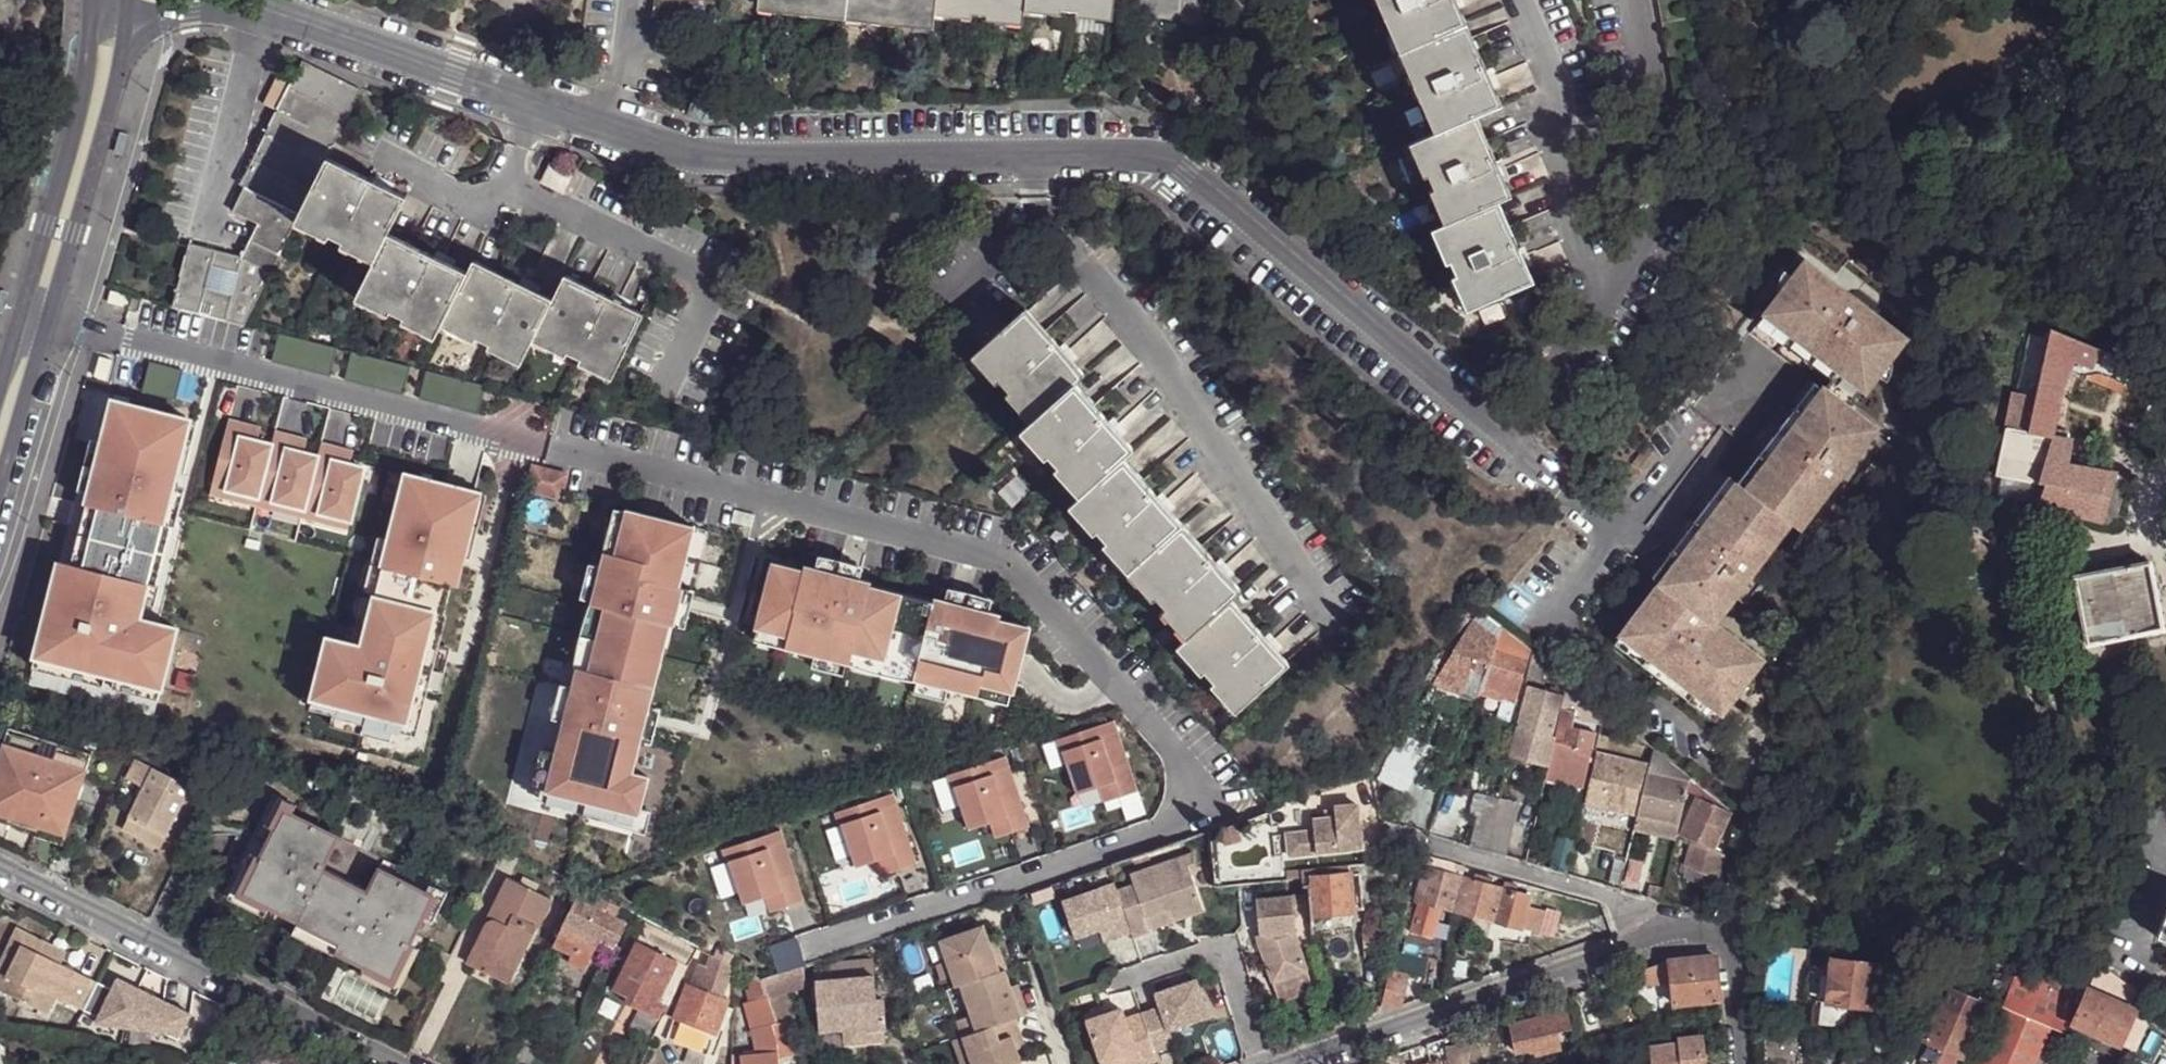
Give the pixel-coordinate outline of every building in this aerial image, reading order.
[(658,15),(757,27),(758,8),(759,0),(659,0),(658,15)] [(847,16),(849,0),(759,0),(758,8),(847,16)] [(935,12),(935,7),(936,0),(849,0),(847,16),(933,26),(935,12)] [(1025,4),(1026,0),(936,0),(935,7),(972,13),(988,14),(1023,18),(1025,9),(1025,4)] [(1077,10),(1112,14),(1114,0),(1026,0),(1025,4),(1061,9),(1077,10)] [(1407,60),(1474,31),(1461,0),(1382,0),(1407,60)] [(1061,14),(1061,9),(1025,4),(1025,9),(1061,14)] [(971,17),(972,13),(935,7),(935,12),(971,17)] [(1112,14),(1077,10),(1076,15),(1112,19),(1112,14)] [(1022,23),(1023,18),(988,14),(987,19),(1022,23)] [(1407,60),(1441,140),(1485,124),(1509,114),(1474,31),(1407,60)] [(358,104),(300,75),(289,96),(275,123),(238,197),(243,200),(231,224),(255,237),(240,270),(187,257),(171,319),(243,336),(293,236),(295,232),(325,172),(358,104)] [(275,123),(289,96),(277,90),(263,117),(275,123)] [(1419,150),(1452,232),(1507,210),(1518,204),(1485,124),(1441,140),(1419,150)] [(541,183),(564,194),(575,174),(550,162),(541,183)] [(374,272),(386,247),(403,210),(325,172),(295,232),(327,248),(341,255),(374,272)] [(1507,210),(1452,232),(1438,238),(1473,321),(1541,293),(1507,210)] [(327,248),(295,232),(293,236),(325,253),(327,248)] [(439,340),(441,335),(465,286),(386,247),(374,272),(372,276),(357,307),(388,324),(403,331),(435,346),(439,340)] [(339,259),(372,276),(374,272),(341,255),(339,259)] [(1810,267),(1770,319),(1868,393),(1871,396),(1911,343),(1810,267)] [(530,353),(532,350),(551,313),(471,274),(465,286),(441,335),(473,351),(489,358),(519,373),(530,353)] [(579,372),(611,388),(641,327),(562,288),(551,313),(532,350),(565,366),(579,372)] [(111,305),(99,302),(97,313),(117,318),(119,307),(111,305)] [(388,324),(357,307),(354,312),(386,328),(388,324)] [(1035,418),(1074,383),(1084,374),(1026,309),(976,353),(1002,381),(1010,392),(1035,418)] [(1829,394),(1853,413),(1868,393),(1770,319),(1764,328),(1837,384),(1829,394)] [(2138,378),(2142,369),(2050,330),(2029,433),(2053,437),(2064,389),(2074,361),(2134,387),(2138,378)] [(432,351),(435,346),(403,331),(401,334),(432,351)] [(471,355),(473,351),(441,335),(439,340),(471,355)] [(563,369),(565,366),(532,350),(530,353),(563,369)] [(997,385),(1002,381),(976,353),(972,358),(997,385)] [(517,379),(519,373),(489,358),(485,361),(517,379)] [(112,367),(100,363),(94,384),(106,387),(112,367)] [(184,376),(150,367),(143,397),(176,406),(184,376)] [(609,391),(611,388),(579,372),(577,376),(609,391)] [(1085,492),(1122,458),(1133,449),(1074,383),(1035,418),(1030,423),(1026,426),(1049,454),(1059,465),(1085,492)] [(1820,388),(1744,488),(1753,494),(1773,467),(1783,455),(1829,394),(1820,388)] [(1006,395),(1030,423),(1035,418),(1010,392),(1006,395)] [(1853,413),(1829,394),(1783,455),(1773,467),(1753,494),(1744,488),(1667,588),(1628,640),(1728,716),(1768,665),(1751,652),(1748,655),(1736,646),(1739,642),(1815,543),(1823,549),(1845,521),(1854,510),(1870,488),(1867,486),(1876,474),(1879,476),(1900,449),(1853,413)] [(191,426),(113,405),(102,447),(89,499),(69,573),(60,608),(49,605),(34,663),(106,682),(114,684),(162,696),(178,635),(140,626),(143,614),(149,590),(164,531),(174,491),(191,426)] [(244,430),(227,426),(210,502),(347,535),(362,476),(348,472),(333,468),(337,454),(320,449),(316,464),(302,460),(287,456),(291,442),(274,437),(270,452),(256,448),(240,444),(244,430)] [(1046,458),(1049,454),(1026,426),(1021,431),(1046,458)] [(259,434),(244,430),(240,444),(256,448),(259,434)] [(306,446),(291,442),(287,456),(302,460),(306,446)] [(89,499),(102,447),(91,444),(77,496),(89,499)] [(2005,453),(2000,477),(2045,485),(2053,462),(2023,457),(2005,453)] [(352,458),(337,454),(333,468),(348,472),(352,458)] [(1181,524),(1122,458),(1085,492),(1080,496),(1074,502),(1098,528),(1109,539),(1132,567),(1181,524)] [(2045,485),(2039,506),(2105,522),(2119,472),(2053,462),(2045,485)] [(1055,468),(1080,496),(1085,492),(1059,465),(1055,468)] [(567,476),(532,469),(526,492),(561,501),(567,476)] [(2119,472),(2105,522),(2117,526),(2132,475),(2119,472)] [(1870,488),(1879,476),(1876,474),(1867,486),(1870,488)] [(1996,498),(2039,506),(2045,485),(2000,477),(1996,498)] [(475,499),(406,481),(388,554),(376,600),(375,607),(363,654),(352,651),(329,645),(311,714),(335,720),(395,736),(413,740),(425,696),(428,696),(439,652),(436,651),(452,591),(457,593),(465,564),(468,552),(462,551),(475,499)] [(1735,481),(1659,582),(1667,588),(1744,488),(1735,481)] [(185,494),(174,491),(164,531),(175,534),(185,494)] [(487,502),(475,499),(462,551),(468,552),(465,564),(471,565),(487,502)] [(347,535),(210,502),(207,510),(345,544),(347,535)] [(1094,534),(1098,528),(1074,502),(1068,507),(1094,534)] [(616,557),(626,514),(614,511),(604,554),(605,554),(616,557)] [(756,516),(735,511),(732,523),(753,528),(756,516)] [(694,529),(626,513),(626,514),(616,557),(605,554),(602,569),(593,603),(592,605),(592,607),(606,610),(590,673),(578,670),(578,671),(574,690),(568,714),(557,756),(542,753),(535,785),(540,787),(641,812),(642,810),(650,779),(633,775),(641,743),(653,745),(661,711),(649,708),(662,657),(669,626),(673,627),(682,590),(679,589),(694,529)] [(1191,633),(1229,598),(1240,589),(1181,524),(1132,567),(1156,594),(1167,606),(1191,633)] [(1129,571),(1132,567),(1109,539),(1103,544),(1129,571)] [(376,600),(388,554),(378,551),(366,597),(376,600)] [(819,555),(816,567),(859,578),(863,565),(819,555)] [(816,567),(804,564),(803,571),(773,562),(757,628),(789,635),(787,646),(817,654),(849,661),(852,661),(855,649),(918,664),(915,677),(919,678),(950,685),(981,692),(983,681),(1016,689),(1031,625),(1000,617),(1002,611),(990,608),(946,598),(935,595),(934,600),(870,585),(871,581),(859,578),(816,567)] [(2085,647),(2162,632),(2148,563),(2072,578),(2085,647)] [(593,603),(602,569),(589,566),(581,600),(593,603)] [(1156,594),(1132,567),(1129,571),(1152,597),(1156,594)] [(60,608),(69,573),(58,570),(49,605),(60,608)] [(949,586),(946,598),(990,608),(993,597),(949,586)] [(160,592),(149,590),(143,614),(154,617),(160,592)] [(682,590),(673,627),(685,630),(694,593),(682,590)] [(1288,664),(1229,598),(1191,633),(1186,637),(1179,644),(1202,670),(1212,681),(1238,709),(1288,664)] [(363,654),(375,607),(364,604),(352,651),(363,654)] [(606,610),(592,607),(592,605),(591,605),(582,638),(575,670),(578,671),(578,670),(590,673),(606,610)] [(1162,609),(1186,637),(1191,633),(1167,606),(1162,609)] [(1479,694),(1503,629),(1478,619),(1435,687),(1477,701),(1479,694)] [(1530,651),(1503,629),(1479,694),(1503,700),(1498,718),(1511,722),(1530,651)] [(1628,640),(1621,648),(1722,725),(1728,716),(1628,640)] [(1739,642),(1736,646),(1748,655),(1751,652),(1739,642)] [(1197,675),(1202,670),(1179,644),(1175,648),(1197,675)] [(918,664),(855,649),(852,661),(852,663),(883,672),(916,678),(915,677),(918,664)] [(451,655),(439,652),(428,696),(439,699),(451,655)] [(849,661),(817,654),(814,666),(845,674),(849,661)] [(106,682),(34,663),(32,674),(104,693),(106,682)] [(950,685),(919,678),(916,691),(947,698),(950,685)] [(1233,713),(1238,709),(1212,681),(1208,685),(1233,713)] [(1575,712),(1581,690),(1568,681),(1562,708),(1575,712)] [(162,696),(114,684),(111,695),(159,707),(162,696)] [(568,714),(574,690),(562,687),(556,711),(568,714)] [(1520,729),(1551,738),(1561,695),(1531,688),(1527,705),(1525,705),(1520,729)] [(1602,724),(1605,711),(1585,694),(1580,719),(1602,724)] [(1525,705),(1522,704),(1509,759),(1548,767),(1555,739),(1551,738),(1548,752),(1516,743),(1520,729),(1525,705)] [(1575,712),(1562,708),(1555,739),(1548,767),(1545,781),(1586,789),(1597,733),(1572,728),(1575,712)] [(395,736),(335,720),(332,732),(392,747),(395,736)] [(1116,721),(1058,740),(1062,753),(1065,752),(1079,794),(1101,787),(1116,782),(1121,798),(1139,792),(1116,721)] [(1548,752),(1551,738),(1520,729),(1516,743),(1548,752)] [(0,752),(0,805),(12,809),(8,824),(37,833),(39,827),(66,835),(91,757),(6,731),(0,752)] [(1399,744),(1380,779),(1406,793),(1419,771),(1415,769),(1422,757),(1399,744)] [(1671,777),(1677,768),(1652,748),(1649,762),(1646,772),(1671,777)] [(1584,801),(1637,813),(1646,772),(1649,762),(1596,749),(1584,801)] [(1004,760),(946,779),(951,792),(954,791),(968,833),(1005,821),(1010,836),(1028,831),(1004,760)] [(144,789),(122,832),(159,851),(191,789),(137,761),(127,781),(144,789)] [(1677,836),(1691,782),(1671,777),(1646,772),(1637,813),(1634,826),(1677,836)] [(1116,782),(1101,787),(1106,803),(1121,798),(1116,782)] [(641,812),(540,787),(536,801),(647,834),(653,812),(642,810),(641,812)] [(1713,851),(1731,811),(1704,789),(1681,836),(1693,842),(1688,868),(1720,875),(1726,854),(1713,851)] [(1497,812),(1500,799),(1474,791),(1468,814),(1477,816),(1495,822),(1497,812)] [(891,797),(833,816),(837,830),(840,829),(854,871),(891,859),(896,874),(914,868),(891,797)] [(1515,802),(1500,799),(1497,812),(1512,816),(1515,802)] [(437,887),(269,803),(222,896),(391,980),(437,887)] [(0,805),(0,821),(8,824),(12,809),(0,805)] [(1333,808),(1334,811),(1334,817),(1323,819),(1312,821),(1313,831),(1286,835),(1288,856),(1361,848),(1356,805),(1333,808)] [(1512,816),(1497,812),(1495,822),(1488,851),(1502,855),(1512,816)] [(1488,851),(1495,822),(1477,816),(1470,846),(1488,851)] [(64,841),(66,835),(39,827),(37,833),(64,841)] [(779,834),(721,853),(726,866),(729,865),(743,908),(765,900),(780,895),(785,911),(803,905),(779,834)] [(676,846),(662,843),(660,851),(674,854),(676,846)] [(1567,874),(1573,846),(1555,843),(1550,869),(1567,874)] [(1115,883),(1062,900),(1074,938),(1099,929),(1110,926),(1114,938),(1131,933),(1133,938),(1151,932),(1150,929),(1146,917),(1169,910),(1173,922),(1203,912),(1192,876),(1196,875),(1195,854),(1131,875),(1134,885),(1117,891),(1115,883)] [(1627,859),(1623,879),(1633,881),(1638,861),(1627,859)] [(1310,915),(1353,911),(1350,866),(1301,871),(1302,880),(1302,888),(1307,888),(1308,896),(1310,915)] [(1417,900),(1453,910),(1463,878),(1426,867),(1417,900)] [(1302,880),(1301,871),(1289,872),(1290,881),(1302,880)] [(1473,880),(1490,885),(1491,879),(1475,874),(1473,880)] [(1453,910),(1481,918),(1490,885),(1473,880),(1463,878),(1453,910)] [(483,926),(475,943),(492,952),(487,963),(514,976),(551,901),(506,879),(491,910),(498,914),(494,923),(488,922),(483,926)] [(1506,882),(1504,889),(1516,892),(1518,886),(1506,882)] [(1490,885),(1481,918),(1521,930),(1528,906),(1530,897),(1516,892),(1504,889),(1490,885)] [(1650,887),(1646,898),(1661,903),(1664,892),(1650,887)] [(780,895),(765,900),(770,916),(785,911),(780,895)] [(1310,915),(1308,896),(1255,901),(1258,936),(1256,937),(1272,984),(1307,972),(1294,934),(1296,933),(1294,917),(1310,915)] [(620,910),(600,899),(594,909),(578,901),(555,947),(571,955),(567,963),(585,972),(601,940),(616,948),(627,926),(615,919),(620,910)] [(1528,906),(1521,930),(1538,934),(1545,911),(1528,906)] [(491,910),(483,926),(488,922),(494,923),(498,914),(491,910)] [(1169,910),(1146,917),(1150,929),(1173,922),(1169,910)] [(1562,917),(1545,911),(1538,934),(1555,940),(1562,917)] [(2156,937),(2165,940),(2165,912),(2156,937)] [(1110,926),(1099,929),(1103,942),(1114,938),(1110,926)] [(1365,957),(1389,955),(1386,926),(1363,928),(1365,957)] [(961,987),(976,1032),(1014,1018),(1027,1014),(1021,998),(1014,1000),(1009,988),(1003,969),(1005,968),(1001,955),(994,958),(989,945),(983,929),(939,944),(946,965),(952,979),(956,989),(961,987)] [(21,948),(59,966),(65,955),(14,931),(0,960),(0,993),(21,948)] [(996,942),(989,945),(994,958),(1001,955),(996,942)] [(492,952),(475,943),(464,965),(509,987),(514,976),(487,963),(492,952)] [(644,1006),(641,1011),(657,1019),(665,1006),(657,1002),(677,962),(639,943),(615,991),(630,1000),(644,1006)] [(0,993),(0,994),(45,1015),(53,998),(77,1010),(91,982),(59,966),(21,948),(0,993)] [(719,951),(715,960),(730,967),(734,958),(719,951)] [(1716,956),(1670,961),(1672,985),(1675,1005),(1698,1002),(1719,1000),(1716,956)] [(698,966),(692,987),(688,985),(668,1039),(708,1055),(728,1001),(722,999),(733,969),(730,967),(715,960),(710,957),(706,968),(698,966)] [(875,1001),(872,961),(838,960),(814,971),(819,1030),(844,1029),(854,1028),(856,1044),(883,1042),(883,1031),(885,1031),(883,1001),(875,1001)] [(2080,984),(2080,985),(2064,1021),(2070,1024),(2121,1048),(2133,1019),(2149,1026),(2156,1009),(2089,960),(2079,981),(2080,984)] [(1670,961),(1647,969),(1650,988),(1672,985),(1670,961)] [(1871,1006),(1874,987),(1876,966),(1833,961),(1828,1004),(1871,1009),(1871,1006)] [(941,982),(952,979),(946,965),(936,968),(941,982)] [(803,984),(802,970),(801,967),(799,968),(761,980),(762,983),(776,1024),(786,1022),(793,1020),(785,994),(801,989),(803,984)] [(1383,1003),(1402,1007),(1409,975),(1390,970),(1383,1003)] [(1307,972),(1272,984),(1279,1001),(1313,990),(1307,972)] [(762,983),(748,976),(751,990),(747,992),(751,1003),(745,1005),(754,1036),(756,1056),(732,1058),(732,1063),(779,1063),(778,1056),(797,1054),(786,1022),(776,1024),(762,983)] [(106,989),(91,982),(77,1010),(75,1012),(91,1019),(89,1024),(152,1033),(172,1042),(184,1015),(111,979),(106,989)] [(2015,979),(1977,1063),(2034,1063),(2052,1028),(2057,1017),(2064,1021),(2080,985),(2015,979)] [(1142,1014),(1155,1053),(1175,1046),(1170,1030),(1209,1017),(1196,981),(1157,995),(1161,1008),(1142,1014)] [(1016,985),(1009,988),(1014,1000),(1021,998),(1016,985)] [(946,991),(962,1037),(976,1032),(961,987),(956,989),(946,991)] [(1884,988),(1874,987),(1871,1006),(1881,1007),(1884,988)] [(1926,1042),(1929,1044),(1959,1057),(1965,1060),(1980,1024),(1975,1022),(1985,1003),(1954,988),(1945,1007),(1942,1006),(1926,1042)] [(1547,1002),(1550,1015),(1525,1021),(1516,1022),(1513,1023),(1519,1052),(1536,1049),(1537,1053),(1560,1050),(1558,1033),(1572,1030),(1569,1011),(1576,1009),(1575,993),(1547,1002)] [(627,1005),(641,1011),(644,1006),(630,1000),(627,1005)] [(1698,1002),(1699,1018),(1720,1013),(1719,1000),(1698,1002)] [(1122,1010),(1117,1012),(1119,1019),(1125,1017),(1122,1010)] [(1155,1053),(1142,1014),(1126,1020),(1125,1017),(1119,1019),(1117,1012),(1088,1021),(1102,1062),(1119,1056),(1122,1063),(1149,1063),(1158,1061),(1155,1053)] [(2064,1021),(2057,1017),(2052,1028),(2065,1034),(2070,1024),(2064,1021)] [(962,1037),(971,1063),(1021,1063),(1016,1050),(1011,1037),(1020,1034),(1014,1018),(976,1032),(962,1037)] [(2136,1055),(2149,1026),(2133,1019),(2121,1048),(2136,1055)] [(854,1028),(844,1029),(845,1045),(856,1044),(854,1028)] [(1713,1031),(1700,1032),(1700,1039),(1703,1063),(1716,1063),(1713,1031)] [(1024,1047),(1020,1034),(1011,1037),(1016,1050),(1024,1047)] [(954,1040),(962,1063),(971,1063),(962,1037),(954,1040)] [(1428,1042),(1432,1062),(1441,1060),(1442,1063),(1446,1063),(1448,1063),(1446,1049),(1445,1037),(1428,1042)] [(1678,1044),(1681,1063),(1703,1063),(1700,1039),(1678,1041),(1678,1044)] [(1678,1044),(1650,1048),(1652,1063),(1681,1063),(1678,1044)] [(1929,1044),(1921,1061),(1928,1063),(1956,1063),(1959,1057),(1929,1044)] [(1446,1049),(1448,1063),(1463,1063),(1461,1047),(1446,1049)] [(2081,1063),(2112,1063),(2087,1052),(2081,1063)] [(1102,1062),(1103,1063),(1122,1063),(1119,1056),(1102,1062)]
